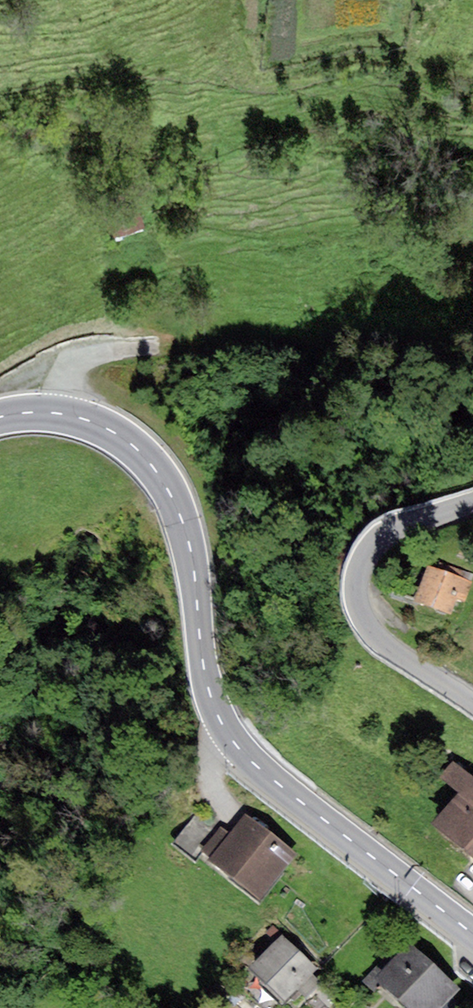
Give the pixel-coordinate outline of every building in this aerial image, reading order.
[(448,573),(426,566),(414,602),(452,614),(457,600),(465,602),(472,581),(448,573)] [(472,581),(472,579),(472,573),(451,566),(448,573),(472,581)] [(472,839),(472,776),(453,760),(440,776),(460,792),(432,823),(463,850),(472,839)] [(297,854),(246,814),(230,833),(211,858),(209,860),(259,900),(297,854)] [(202,851),(211,858),(230,833),(222,826),(202,851)] [(463,850),(472,858),(472,839),(463,850)] [(318,969),(281,934),(247,969),(284,1004),(297,990),(313,973),(318,969)] [(410,942),(382,972),(374,980),(379,985),(404,1007),(441,1007),(459,989),(410,942)] [(374,980),(382,972),(377,967),(362,982),(372,992),(379,985),(374,980)] [(313,973),(297,990),(305,998),(322,981),(313,973)]
